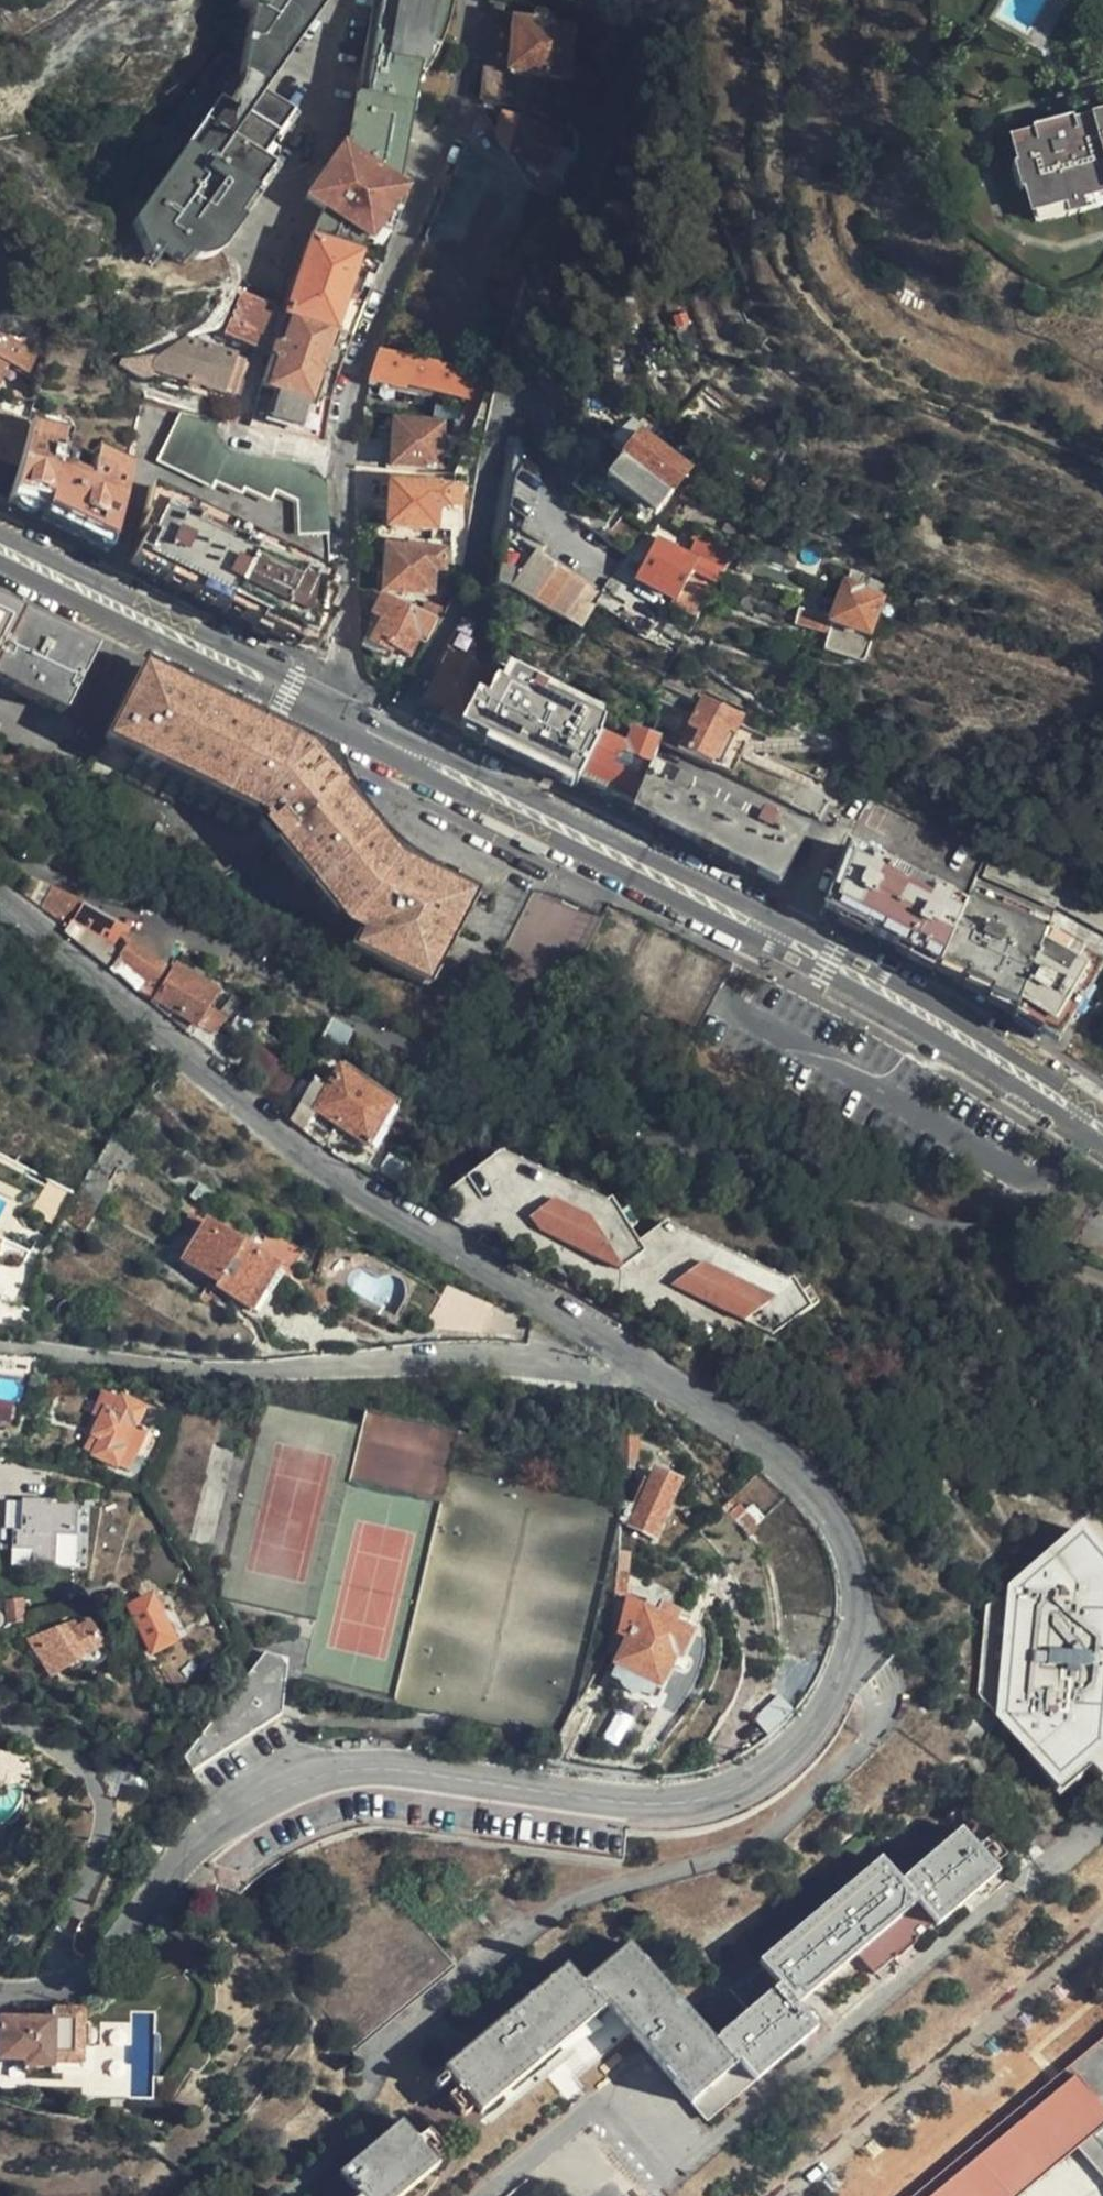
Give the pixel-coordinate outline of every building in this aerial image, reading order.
[(267,0),(180,121),(197,138),(143,213),(154,245),(167,229),(180,238),(186,231),(197,237),(198,239),(200,240),(201,241),(204,242),(205,242),(207,244),(209,245),(210,245),(212,246),(214,246),(216,247),(218,247),(220,247),(222,247),(224,248),(226,248),(227,247),(229,247),(231,245),(233,245),(249,221),(243,216),(281,162),(270,152),(307,102),(279,80),(334,0),(267,0)] [(362,140),(401,179),(419,86),(421,83),(422,81),(424,78),(426,76),(427,74),(429,72),(430,69),(432,67),(434,65),(435,62),(436,59),(438,57),(439,55),(440,52),(441,49),(443,47),(444,45),(445,42),(446,40),(447,37),(448,34),(449,32),(450,29),(451,26),(452,23),(453,22),(453,19),(454,17),(455,14),(455,12),(455,9),(456,7),(457,4),(457,2),(457,0),(388,0),(362,140)] [(489,19),(479,101),(507,106),(546,107),(549,77),(566,78),(571,29),(549,26),(550,16),(537,13),(534,24),(522,23),(506,22),(489,19)] [(501,112),(495,136),(499,145),(513,156),(548,167),(556,134),(520,123),(521,118),(501,112)] [(1026,124),(1030,139),(1074,127),(1069,112),(1026,124)] [(1102,198),(1102,119),(1074,127),(1030,139),(1011,145),(1031,218),(1102,198)] [(326,198),(363,235),(371,242),(417,195),(401,179),(362,140),(315,187),(326,198)] [(311,240),(356,256),(363,235),(326,198),(311,240)] [(1031,218),(1035,233),(1102,215),(1102,198),(1031,218)] [(332,328),(356,256),(311,240),(310,240),(285,312),(332,328)] [(222,334),(253,347),(268,306),(238,293),(222,334)] [(285,312),(260,387),(275,392),(265,419),(298,431),(308,402),(332,328),(285,312)] [(11,368),(31,378),(41,357),(14,341),(11,345),(0,339),(0,385),(11,368)] [(230,397),(242,360),(183,340),(173,371),(190,376),(187,384),(230,397)] [(489,377),(381,353),(371,382),(408,390),(409,387),(485,402),(489,377)] [(118,367),(135,378),(138,358),(120,360),(118,367)] [(390,413),(364,409),(366,426),(389,428),(391,426),(390,413)] [(144,537),(129,564),(305,652),(314,644),(327,616),(322,614),(324,607),(326,596),(319,591),(324,581),(324,487),(311,466),(231,455),(216,431),(218,419),(184,410),(169,441),(159,462),(154,477),(148,494),(141,515),(145,518),(135,532),(144,537)] [(2,418),(14,420),(16,414),(5,411),(2,418)] [(14,420),(2,418),(0,417),(0,462),(14,467),(27,424),(14,420)] [(440,467),(442,425),(395,422),(393,466),(440,467)] [(29,430),(9,506),(109,554),(126,476),(93,465),(87,485),(70,478),(73,462),(61,456),(65,438),(29,430)] [(655,516),(687,473),(641,437),(608,480),(655,516)] [(93,465),(126,476),(129,463),(96,455),(93,465)] [(438,530),(440,505),(449,506),(450,487),(392,482),(389,526),(438,530)] [(511,592),(583,631),(627,556),(572,516),(521,580),(510,578),(501,575),(499,589),(511,592)] [(718,584),(721,579),(735,548),(701,533),(696,534),(687,551),(656,537),(637,578),(678,601),(693,574),(718,584)] [(433,594),(435,571),(443,570),(444,553),(390,549),(387,592),(433,594)] [(718,584),(693,574),(678,601),(675,606),(699,620),(705,607),(718,584)] [(849,574),(832,622),(832,624),(869,637),(881,601),(879,600),(882,586),(849,574)] [(423,613),(386,595),(375,618),(383,622),(372,644),(395,656),(397,652),(413,659),(423,639),(429,642),(440,621),(423,613)] [(81,639),(0,598),(0,682),(47,705),(81,639)] [(423,613),(440,621),(446,610),(428,602),(423,613)] [(832,622),(820,617),(799,610),(796,623),(829,636),(832,624),(832,622)] [(458,622),(445,649),(452,653),(470,662),(484,635),(458,622)] [(865,666),(875,638),(869,637),(832,624),(829,636),(825,651),(865,666)] [(60,712),(95,645),(81,639),(47,705),(60,712)] [(372,644),(369,650),(391,661),(395,656),(372,644)] [(460,725),(462,725),(480,691),(489,672),(470,662),(452,653),(428,699),(464,717),(460,725)] [(462,725),(461,728),(486,741),(498,719),(514,727),(502,749),(510,753),(521,750),(524,742),(544,752),(541,760),(544,770),(575,786),(579,780),(600,736),(600,735),(605,725),(530,686),(532,681),(505,667),(498,682),(493,680),(486,695),(480,691),(462,725)] [(335,784),(306,752),(140,668),(118,711),(276,791),(303,822),(297,827),(339,875),(357,884),(360,880),(374,886),(367,901),(443,940),(465,896),(387,857),(331,795),(335,784)] [(532,681),(530,686),(605,725),(607,720),(532,681)] [(704,697),(678,748),(712,765),(728,731),(736,735),(744,717),(704,697)] [(276,791),(118,711),(105,734),(102,741),(130,755),(121,774),(169,799),(191,823),(228,842),(248,824),(271,850),(297,827),(303,822),(276,791)] [(498,719),(486,741),(502,749),(514,727),(498,719)] [(600,736),(579,780),(635,807),(651,768),(662,741),(636,730),(626,749),(600,736)] [(728,731),(712,765),(718,768),(736,735),(728,731)] [(521,750),(510,753),(544,770),(541,760),(544,752),(524,742),(521,750)] [(635,807),(632,812),(719,854),(780,885),(804,835),(762,814),(759,820),(651,768),(635,807)] [(820,820),(830,802),(830,798),(826,792),(822,789),(802,782),(791,805),(820,820)] [(1065,885),(1068,875),(1030,856),(996,841),(988,870),(1056,907),(1065,885)] [(829,893),(837,915),(940,967),(966,910),(950,902),(951,897),(929,885),(926,889),(898,875),(899,870),(868,854),(865,858),(848,849),(829,893)] [(1068,875),(1065,885),(1056,907),(1102,932),(1102,895),(1068,875)] [(41,909),(64,928),(66,929),(69,924),(77,907),(80,902),(52,887),(41,909)] [(966,910),(940,967),(944,971),(953,975),(973,988),(1016,1015),(1045,937),(1046,934),(971,897),(966,910)] [(69,924),(116,953),(125,939),(126,936),(77,907),(69,924)] [(1045,937),(1016,1015),(1040,1030),(1044,1033),(1070,1027),(1102,969),(1045,937)] [(157,973),(164,978),(170,968),(125,939),(116,953),(115,955),(123,961),(119,969),(141,984),(148,988),(157,973)] [(170,968),(164,978),(150,998),(194,1027),(214,996),(170,968)] [(148,988),(141,984),(138,989),(145,994),(148,988)] [(273,1086),(294,1056),(271,1037),(249,1067),(273,1086)] [(1094,1068),(1102,1074),(1102,1054),(1094,1068)] [(337,1072),(326,1091),(315,1110),(366,1145),(389,1107),(337,1072)] [(315,1110),(326,1091),(313,1082),(298,1108),(311,1116),(315,1110)] [(133,1166),(110,1150),(109,1152),(97,1170),(116,1183),(121,1176),(125,1178),(133,1166)] [(639,1253),(631,1241),(604,1202),(598,1206),(488,1165),(461,1184),(485,1218),(616,1269),(639,1253)] [(97,1170),(93,1177),(111,1190),(116,1183),(97,1170)] [(93,1177),(77,1201),(96,1213),(111,1190),(93,1177)] [(657,1220),(631,1241),(639,1253),(656,1277),(772,1326),(811,1301),(792,1271),(786,1271),(784,1261),(772,1262),(770,1251),(752,1254),(750,1245),(734,1247),(732,1238),(716,1240),(714,1230),(699,1232),(697,1222),(682,1224),(679,1215),(657,1220)] [(198,1243),(209,1225),(194,1216),(182,1233),(198,1243)] [(286,1271),(209,1225),(198,1243),(185,1263),(220,1283),(217,1288),(254,1310),(269,1285),(277,1288),(286,1271)] [(480,1328),(492,1305),(449,1287),(429,1322),(480,1328)] [(32,1359),(10,1356),(0,1355),(0,1374),(32,1377),(32,1359)] [(130,1424),(137,1426),(144,1410),(121,1399),(115,1413),(106,1409),(93,1437),(101,1442),(95,1456),(119,1467),(127,1449),(121,1447),(130,1424)] [(127,1449),(137,1426),(130,1424),(121,1447),(127,1449)] [(617,1435),(619,1480),(630,1480),(631,1470),(635,1470),(635,1439),(617,1435)] [(620,1502),(620,1524),(654,1538),(677,1482),(654,1472),(649,1484),(643,1482),(632,1506),(620,1502)] [(50,1497),(21,1498),(23,1558),(35,1558),(36,1567),(60,1565),(60,1534),(79,1533),(79,1502),(50,1503),(50,1497)] [(88,1502),(79,1502),(79,1533),(60,1534),(60,1565),(92,1564),(88,1502)] [(1073,1526),(987,1602),(982,1700),(1058,1796),(1087,1770),(1102,1786),(1102,1552),(1101,1554),(1073,1526)] [(172,1643),(150,1600),(130,1610),(153,1653),(172,1643)] [(646,1612),(683,1633),(689,1622),(652,1600),(646,1612)] [(22,1622),(20,1601),(5,1602),(8,1624),(22,1622)] [(633,1634),(646,1612),(629,1602),(625,1635),(633,1634)] [(692,1639),(683,1633),(646,1612),(633,1634),(615,1662),(620,1667),(615,1678),(622,1682),(623,1688),(633,1693),(641,1692),(651,1697),(658,1687),(659,1688),(671,1667),(675,1668),(692,1639)] [(52,1677),(104,1645),(88,1622),(69,1635),(64,1627),(29,1640),(52,1677)] [(254,1664),(289,1677),(294,1664),(264,1652),(254,1664)] [(192,1770),(277,1710),(289,1677),(254,1664),(184,1752),(192,1770)] [(779,1699),(755,1720),(767,1734),(791,1714),(779,1699)] [(569,1971),(452,2070),(459,2079),(487,2115),(544,2067),(606,2014),(704,2124),(816,2029),(798,2007),(917,1906),(937,1926),(996,1876),(958,1833),(934,1854),(900,1884),(878,1864),(761,1967),(781,1986),(716,2041),(630,1944),(581,1985),(569,1971)] [(451,1968),(392,1896),(294,1978),(355,2048),(451,1968)] [(84,2024),(84,2011),(51,2011),(50,2020),(0,2020),(0,2057),(1,2057),(2,2062),(24,2063),(51,2064),(82,2066),(83,2046),(84,2024)] [(1000,2127),(952,2168),(917,2195),(1018,2195),(1087,2141),(1097,2154),(1089,2162),(1102,2180),(1102,2041),(1000,2127)] [(440,2163),(408,2123),(344,2175),(360,2195),(359,2195),(404,2195),(440,2163)] [(509,2195),(542,2195),(528,2179),(509,2195)]
